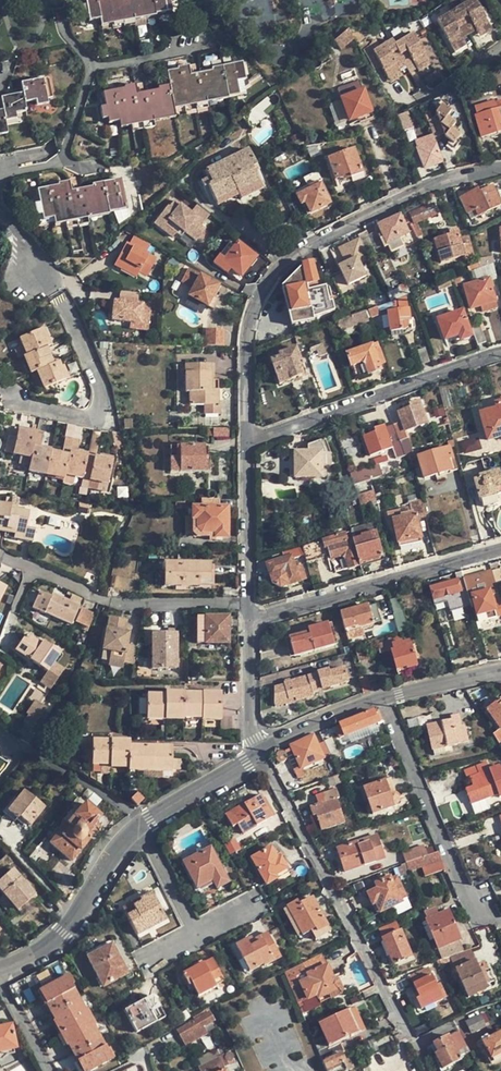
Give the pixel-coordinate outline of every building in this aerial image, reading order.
[(122,20),(119,0),(86,0),(86,4),(81,5),(83,17),(88,16),(89,21),(111,17),(112,23),(122,20)] [(122,20),(134,18),(133,13),(155,9),(156,14),(166,13),(165,7),(171,6),(169,0),(119,0),(122,20)] [(478,33),(490,25),(475,0),(471,0),(455,10),(469,33),(475,29),(478,33)] [(437,20),(453,47),(465,41),(463,37),(469,33),(455,10),(437,20)] [(492,28),(490,25),(478,33),(480,36),(492,28)] [(350,36),(347,31),(346,31),(334,42),(337,46),(350,36)] [(412,33),(393,44),(406,64),(407,63),(410,68),(417,64),(419,66),(428,60),(412,33)] [(374,50),(390,77),(403,70),(401,67),(406,64),(393,44),(390,39),(374,50)] [(467,43),(465,41),(453,47),(455,50),(467,43)] [(26,59),(21,60),(17,67),(22,70),(26,59)] [(431,64),(428,60),(419,66),(421,70),(431,64)] [(241,62),(222,66),(227,92),(228,97),(239,94),(239,96),(244,95),(240,77),(244,76),(241,62)] [(184,106),(195,104),(191,79),(190,75),(188,65),(177,67),(178,69),(167,72),(169,85),(172,103),(183,101),(184,106)] [(211,68),(212,70),(212,74),(191,79),(195,104),(207,102),(206,96),(227,92),(222,66),(211,68)] [(212,70),(190,75),(191,79),(212,74),(212,70)] [(405,73),(403,70),(390,77),(392,80),(405,73)] [(21,83),(23,93),(24,103),(35,100),(36,106),(47,104),(47,99),(53,97),(49,78),(21,83)] [(359,82),(337,90),(349,121),(357,118),(359,123),(372,118),(359,82)] [(154,121),(152,114),(149,95),(138,97),(137,94),(135,84),(123,86),(124,89),(103,93),(104,99),(101,100),(102,107),(100,108),(102,119),(108,118),(109,123),(130,119),(131,125),(154,121)] [(174,110),(172,103),(169,85),(158,88),(158,89),(159,93),(149,95),(152,114),(174,110)] [(26,111),(24,103),(23,93),(0,98),(3,110),(5,121),(16,118),(15,113),(26,111)] [(261,109),(269,101),(269,100),(266,96),(256,104),(242,116),(247,122),(261,109)] [(435,109),(438,111),(443,106),(447,109),(449,106),(441,101),(435,109)] [(481,137),(500,131),(500,102),(496,104),(495,102),(473,109),(481,137)] [(459,135),(457,133),(451,129),(453,126),(455,124),(447,118),(451,111),(447,109),(443,106),(438,111),(436,114),(437,118),(439,122),(438,123),(442,135),(443,134),(446,139),(448,140),(454,144),(458,138),(459,135)] [(272,124),(261,109),(247,122),(259,135),(272,124)] [(408,113),(398,117),(404,133),(414,129),(408,113)] [(430,113),(425,115),(427,122),(433,120),(430,113)] [(432,134),(433,136),(434,138),(442,135),(438,123),(439,122),(437,118),(433,120),(427,122),(432,134)] [(443,162),(434,138),(433,136),(415,142),(425,168),(443,162)] [(304,144),(301,138),(294,142),(298,148),(304,144)] [(461,140),(458,138),(454,144),(448,140),(447,143),(455,149),(461,140)] [(336,179),(341,177),(348,175),(349,178),(362,174),(353,148),(328,158),(336,179)] [(207,185),(214,200),(236,189),(238,195),(240,199),(263,188),(252,167),(256,165),(248,149),(206,170),(212,183),(207,185)] [(320,176),(316,168),(302,175),(305,183),(320,176)] [(91,184),(92,186),(93,190),(72,194),(71,191),(69,181),(57,183),(58,185),(37,189),(39,203),(34,204),(38,225),(54,222),(53,218),(64,216),(65,221),(87,217),(86,212),(108,207),(109,213),(125,210),(119,179),(91,184)] [(302,185),(294,189),(307,214),(329,203),(318,180),(303,187),(302,185)] [(478,216),(500,205),(500,204),(493,187),(479,194),(477,191),(460,199),(468,214),(475,211),(478,216)] [(217,206),(238,195),(236,189),(214,200),(217,206)] [(168,204),(155,221),(174,235),(177,231),(181,235),(185,230),(197,239),(205,227),(201,225),(209,214),(197,205),(192,210),(176,199),(170,206),(168,204)] [(433,205),(406,217),(411,227),(416,224),(437,214),(433,205)] [(471,220),(478,216),(475,211),(468,214),(471,220)] [(411,245),(418,241),(417,240),(411,227),(406,217),(404,213),(378,226),(391,253),(404,247),(400,238),(406,235),(411,245)] [(422,238),(416,224),(411,227),(417,240),(422,238)] [(458,231),(451,233),(458,258),(464,256),(466,260),(474,258),(470,244),(462,246),(458,231)] [(368,233),(359,237),(361,240),(367,252),(375,248),(368,233)] [(458,258),(451,233),(449,233),(450,236),(435,240),(441,262),(458,258)] [(361,266),(372,261),(367,252),(361,240),(340,250),(347,264),(351,272),(344,275),(350,287),(367,279),(361,266)] [(157,260),(127,242),(116,263),(138,275),(140,272),(148,276),(157,260)] [(218,256),(213,263),(227,273),(231,269),(241,276),(255,257),(237,243),(224,260),(218,256)] [(336,312),(333,300),(329,301),(327,292),(326,287),(309,291),(308,285),(318,283),(314,263),(302,266),(282,288),(291,326),(315,321),(314,317),(336,312)] [(477,283),(472,284),(464,286),(471,309),(480,306),(495,302),(492,290),(490,281),(497,280),(493,263),(485,266),(481,268),(474,270),(477,283)] [(468,268),(469,272),(474,270),(481,268),(479,263),(468,268)] [(341,267),(343,273),(344,275),(351,272),(347,264),(341,267)] [(469,272),(472,284),(477,283),(474,270),(469,272)] [(187,273),(182,282),(193,287),(188,296),(207,307),(214,309),(218,300),(215,298),(217,294),(214,293),(218,285),(200,275),(198,279),(187,273)] [(344,275),(343,273),(334,277),(346,299),(354,295),(350,287),(344,275)] [(462,284),(459,276),(453,278),(456,287),(462,284)] [(492,290),(499,288),(497,280),(490,281),(492,290)] [(437,285),(439,290),(451,286),(449,281),(437,285)] [(406,286),(388,294),(392,301),(393,301),(397,299),(404,297),(406,296),(406,286)] [(333,300),(342,298),(338,289),(327,292),(329,301),(333,300)] [(147,324),(150,306),(136,304),(138,293),(119,290),(117,301),(113,300),(110,319),(129,322),(147,324)] [(407,299),(397,299),(393,301),(392,301),(378,307),(379,312),(387,309),(391,337),(404,335),(404,333),(406,331),(409,329),(411,326),(411,324),(407,299)] [(497,308),(495,302),(480,306),(482,312),(497,308)] [(378,307),(368,310),(371,317),(380,314),(379,312),(378,307)] [(445,341),(454,338),(459,336),(461,341),(472,337),(463,311),(437,320),(445,341)] [(337,323),(340,332),(369,322),(365,313),(337,323)] [(128,327),(146,330),(147,324),(129,322),(128,327)] [(482,333),(479,325),(479,323),(471,326),(478,345),(486,343),(482,333)] [(56,329),(44,333),(47,342),(59,337),(56,329)] [(224,330),(208,329),(208,346),(224,346),(224,330)] [(45,348),(49,347),(47,342),(44,333),(43,330),(39,331),(45,348)] [(45,348),(39,331),(19,338),(22,346),(13,350),(16,359),(21,357),(43,349),(45,348)] [(352,366),(353,366),(360,363),(362,363),(363,364),(365,365),(368,373),(369,375),(381,371),(376,357),(381,356),(377,344),(347,354),(352,366)] [(43,349),(21,357),(28,374),(33,373),(49,367),(47,362),(66,355),(63,346),(44,353),(43,349)] [(297,347),(277,355),(278,357),(269,360),(279,386),(304,377),(301,368),(305,366),(297,347)] [(322,347),(311,351),(313,354),(318,353),(320,358),(326,356),(322,347)] [(425,348),(418,351),(422,364),(429,361),(425,348)] [(359,377),(368,373),(365,365),(363,364),(362,363),(360,363),(353,366),(356,375),(359,377)] [(217,405),(217,390),(210,390),(210,381),(210,364),(186,364),(186,385),(191,385),(191,393),(191,405),(205,405),(217,405)] [(61,383),(56,370),(54,365),(49,367),(33,373),(39,391),(61,383)] [(70,365),(60,369),(63,377),(73,373),(70,365)] [(60,369),(56,370),(61,383),(64,381),(63,377),(60,369)] [(33,373),(28,374),(34,392),(39,391),(33,373)] [(419,401),(410,405),(411,408),(405,410),(398,413),(401,422),(393,425),(405,456),(408,455),(413,453),(405,432),(427,424),(419,401)] [(482,414),(489,440),(500,436),(500,404),(500,405),(500,406),(498,407),(499,410),(482,414)] [(220,405),(217,405),(205,405),(205,415),(220,415),(220,405)] [(385,425),(374,429),(375,432),(370,434),(363,437),(370,455),(392,448),(395,456),(396,459),(405,456),(393,425),(387,428),(385,425)] [(16,430),(9,429),(6,443),(14,445),(12,453),(19,455),(30,458),(36,431),(30,429),(29,433),(16,430)] [(42,432),(36,431),(30,458),(28,466),(27,470),(45,475),(50,451),(39,448),(40,445),(42,432)] [(65,436),(61,454),(68,455),(69,451),(71,438),(65,436)] [(461,454),(481,448),(477,436),(458,442),(461,454)] [(79,440),(71,438),(69,451),(77,453),(79,440)] [(290,454),(290,476),(294,476),(294,478),(322,478),(322,454),(331,454),(325,439),(308,445),(308,452),(295,451),(294,454),(290,454)] [(204,446),(171,446),(171,472),(207,471),(207,461),(204,461),(204,446)] [(450,448),(418,457),(418,458),(424,478),(452,470),(448,458),(453,457),(450,448)] [(61,454),(50,451),(45,475),(63,479),(64,474),(68,455),(61,454)] [(84,471),(87,457),(87,456),(77,453),(69,451),(68,455),(64,474),(74,476),(82,478),(82,477),(89,478),(90,472),(84,471)] [(417,452),(413,453),(408,455),(410,461),(418,458),(418,457),(417,452)] [(486,457),(482,457),(486,471),(500,467),(500,453),(486,457)] [(30,458),(19,455),(17,464),(28,466),(30,458)] [(411,463),(410,461),(408,455),(405,456),(396,459),(389,461),(383,463),(385,471),(411,463)] [(374,460),(376,465),(380,464),(383,463),(389,461),(388,459),(386,456),(374,460)] [(107,483),(111,462),(97,459),(87,457),(84,471),(90,472),(89,478),(96,480),(107,483)] [(380,464),(376,465),(350,474),(354,484),(383,475),(380,464)] [(497,494),(496,488),(500,487),(500,480),(499,471),(480,477),(480,479),(475,481),(480,500),(481,503),(483,506),(486,507),(489,508),(492,507),(497,504),(498,501),(498,498),(497,494)] [(63,479),(62,482),(72,484),(74,476),(64,474),(63,479)] [(105,491),(107,483),(96,480),(94,489),(105,491)] [(342,493),(345,500),(359,497),(358,496),(356,489),(342,493)] [(376,501),(374,494),(373,491),(358,496),(359,497),(362,506),(376,501)] [(19,500),(11,498),(10,504),(10,509),(17,510),(18,506),(19,500)] [(219,499),(201,499),(201,507),(192,507),(192,517),(185,517),(185,535),(192,533),(196,538),(227,537),(227,507),(219,507),(219,499)] [(185,500),(175,500),(176,510),(185,510),(185,500)] [(4,532),(4,528),(24,532),(25,528),(28,512),(17,510),(10,509),(10,504),(0,502),(0,531),(4,532)] [(398,543),(421,538),(417,519),(426,517),(423,504),(414,506),(414,508),(415,514),(408,516),(409,518),(399,519),(398,513),(397,512),(386,514),(388,522),(394,520),(395,529),(398,543)] [(407,511),(398,513),(399,519),(409,518),(408,516),(407,511)] [(351,528),(352,531),(355,540),(361,538),(360,535),(376,531),(373,522),(351,528)] [(4,532),(3,536),(23,540),(24,532),(4,528),(4,532)] [(23,540),(32,542),(34,530),(25,528),(24,532),(23,540)] [(347,542),(345,533),(302,548),(307,563),(326,557),(324,549),(328,548),(332,560),(345,557),(348,569),(360,566),(360,563),(383,557),(376,531),(360,535),(361,538),(355,540),(347,542)] [(422,543),(421,538),(398,543),(399,548),(422,543)] [(310,576),(307,563),(302,548),(297,549),(289,552),(290,557),(267,564),(273,584),(281,588),(301,582),(301,580),(305,579),(305,577),(310,576)] [(163,586),(209,587),(209,563),(164,563),(163,586)] [(492,571),(496,585),(500,583),(500,570),(500,568),(492,571)] [(468,594),(469,596),(472,595),(480,623),(488,621),(488,620),(500,616),(500,603),(496,585),(492,571),(464,579),(468,594)] [(461,592),(462,595),(468,594),(464,579),(458,581),(461,592)] [(458,581),(430,589),(433,600),(461,592),(458,581)] [(77,606),(68,602),(52,595),(50,598),(38,593),(31,610),(42,615),(43,613),(69,624),(77,606)] [(460,610),(472,606),(469,596),(468,594),(462,595),(456,597),(460,610)] [(71,595),(68,602),(77,606),(80,599),(71,595)] [(376,604),(340,614),(348,641),(364,636),(362,627),(381,621),(376,604)] [(82,626),(88,629),(93,616),(80,610),(75,623),(82,626)] [(444,610),(437,612),(439,620),(446,618),(444,610)] [(124,637),(125,628),(127,621),(111,618),(108,631),(106,630),(102,651),(112,653),(111,661),(125,663),(135,665),(138,647),(129,645),(130,638),(124,637)] [(195,618),(195,644),(227,644),(227,618),(195,618)] [(309,632),(289,637),(295,656),(335,645),(329,624),(309,629),(309,632)] [(177,634),(153,634),(154,669),(177,669),(177,634)] [(407,667),(407,670),(418,666),(411,640),(403,642),(401,635),(388,639),(389,642),(378,646),(381,654),(391,651),(397,670),(407,667)] [(39,645),(35,642),(25,636),(15,650),(46,671),(51,663),(58,654),(41,642),(39,645)] [(141,642),(137,665),(149,667),(153,644),(141,642)] [(365,645),(355,648),(360,662),(370,659),(365,645)] [(101,659),(111,661),(112,653),(102,651),(101,659)] [(124,669),(125,663),(111,661),(110,666),(124,669)] [(62,670),(51,663),(46,671),(40,680),(50,687),(62,670)] [(409,673),(407,670),(407,667),(397,670),(399,676),(409,673)] [(296,699),(296,701),(313,695),(313,693),(349,682),(345,669),(330,673),(329,671),(315,674),(316,676),(284,684),(285,686),(275,688),(275,705),(296,699)] [(368,676),(359,679),(364,693),(364,694),(372,691),(372,690),(368,676)] [(30,701),(35,705),(40,708),(47,697),(38,689),(30,701)] [(184,719),(184,718),(184,694),(184,693),(164,693),(164,695),(164,719),(184,719)] [(202,693),(202,694),(202,718),(202,719),(221,719),(221,693),(202,693)] [(202,694),(184,694),(184,718),(202,718),(202,694)] [(164,719),(164,695),(146,695),(146,719),(164,719)] [(296,702),(296,701),(296,699),(275,705),(275,708),(296,702)] [(497,706),(495,703),(487,709),(488,709),(500,728),(496,731),(492,733),(499,744),(500,742),(500,704),(497,706)] [(46,712),(40,708),(35,705),(27,716),(30,717),(25,725),(34,731),(46,712)] [(483,712),(496,731),(500,728),(488,709),(483,712)] [(340,737),(346,735),(380,721),(375,710),(339,724),(340,725),(335,727),(340,737)] [(462,727),(459,713),(450,716),(450,719),(427,725),(432,750),(434,749),(435,756),(445,753),(443,747),(466,741),(463,727),(462,727)] [(384,730),(380,721),(346,735),(350,743),(384,730)] [(285,750),(287,754),(294,771),(331,754),(327,745),(319,748),(313,735),(292,745),(292,747),(285,750)] [(324,740),(327,745),(331,754),(332,756),(338,753),(331,737),(324,740)] [(91,765),(94,765),(109,766),(110,741),(92,741),(91,765)] [(109,766),(109,768),(128,768),(129,747),(129,741),(110,741),(109,766)] [(145,771),(154,771),(154,747),(129,747),(128,768),(128,771),(145,771)] [(172,748),(154,747),(154,771),(163,771),(171,771),(171,770),(180,770),(180,760),(171,760),(172,748)] [(498,794),(486,761),(464,769),(467,778),(469,778),(472,785),(465,788),(471,804),(498,794)] [(390,778),(385,780),(390,794),(392,794),(394,794),(396,796),(390,778)] [(390,794),(385,780),(364,788),(373,813),(395,805),(398,802),(398,799),(396,796),(394,794),(392,794),(390,794)] [(93,793),(77,783),(72,788),(89,798),(93,793)] [(310,806),(313,816),(317,815),(319,821),(321,829),(344,822),(336,798),(339,797),(336,789),(321,793),(324,801),(310,806)] [(13,797),(4,810),(16,819),(18,817),(29,826),(44,808),(22,790),(15,799),(13,797)] [(102,799),(93,793),(89,798),(98,805),(102,799)] [(273,816),(261,794),(244,804),(245,806),(226,816),(232,826),(237,823),(243,833),(273,816)] [(136,795),(131,800),(136,806),(142,800),(136,795)] [(100,816),(83,803),(72,816),(68,813),(62,821),(56,831),(56,832),(49,841),(71,860),(97,828),(94,822),(100,816)] [(358,823),(360,828),(371,824),(368,820),(358,823)] [(357,841),(342,846),(345,854),(340,855),(345,871),(376,861),(375,858),(378,857),(375,847),(371,848),(369,842),(358,846),(357,841)] [(402,852),(406,863),(427,855),(425,849),(423,844),(402,852)] [(337,848),(340,855),(345,854),(342,846),(337,848)] [(435,852),(433,846),(425,849),(427,855),(435,852)] [(267,884),(277,878),(275,875),(288,868),(281,857),(278,858),(276,855),(271,847),(252,858),(267,884)] [(184,862),(186,866),(197,887),(212,880),(216,887),(217,888),(229,882),(211,848),(184,862)] [(446,869),(438,851),(435,852),(427,855),(406,863),(407,864),(409,871),(422,866),(426,876),(446,869)] [(291,866),(281,857),(288,868),(275,875),(277,878),(291,870),(291,866)] [(400,876),(410,873),(409,871),(407,864),(398,868),(400,876)] [(197,896),(216,887),(212,880),(197,887),(186,866),(182,868),(197,896)] [(33,897),(9,870),(0,879),(0,895),(16,913),(33,897)] [(390,877),(384,880),(386,885),(378,888),(368,893),(373,904),(376,903),(380,912),(402,902),(401,899),(406,897),(396,877),(391,880),(390,877)] [(376,883),(378,888),(386,885),(384,880),(376,883)] [(151,892),(139,898),(142,904),(154,898),(151,892)] [(36,900),(33,897),(16,913),(18,916),(36,900)] [(303,935),(311,931),(315,929),(317,932),(328,926),(313,897),(299,904),(298,901),(287,906),(288,907),(301,933),(303,935)] [(122,907),(128,918),(136,934),(165,919),(154,898),(142,904),(139,898),(122,907)] [(120,904),(108,910),(116,924),(128,918),(122,907),(120,904)] [(297,935),(301,933),(288,907),(283,909),(297,935)] [(424,912),(427,919),(438,914),(435,907),(424,912)] [(447,911),(438,914),(427,919),(426,920),(442,958),(464,951),(447,911)] [(396,919),(378,927),(383,938),(401,930),(396,919)] [(331,932),(328,926),(317,932),(315,929),(311,931),(316,940),(331,932)] [(412,957),(401,930),(383,938),(393,964),(412,957)] [(248,943),(247,940),(236,946),(242,958),(249,970),(249,971),(263,964),(264,966),(281,957),(268,933),(254,940),(248,943)] [(126,973),(111,944),(86,956),(102,986),(126,973)] [(480,974),(470,949),(464,951),(442,958),(439,960),(441,964),(453,960),(466,992),(489,982),(491,980),(492,978),(485,960),(482,962),(486,972),(480,974)] [(244,972),(249,970),(242,958),(238,961),(244,972)] [(183,974),(189,985),(193,984),(195,989),(199,995),(218,986),(217,984),(223,981),(212,959),(183,974)] [(308,974),(303,962),(301,963),(285,972),(298,1003),(316,994),(318,998),(326,994),(329,999),(341,994),(342,990),(337,981),(334,980),(327,965),(308,974)] [(409,976),(416,991),(419,997),(416,999),(420,1009),(443,998),(429,967),(409,976)] [(50,1012),(77,997),(71,985),(73,984),(67,974),(38,990),(50,1012)] [(490,986),(489,982),(466,992),(468,996),(490,986)] [(164,1017),(151,994),(123,1010),(135,1032),(164,1017)] [(321,1003),(329,999),(326,994),(318,998),(321,1003)] [(50,1012),(61,1032),(90,1016),(85,1007),(83,1009),(77,997),(50,1012)] [(193,1016),(195,1020),(177,1030),(186,1045),(207,1033),(206,1031),(214,1027),(211,1022),(214,1020),(209,1011),(207,1012),(205,1009),(193,1016)] [(351,1009),(347,1010),(353,1023),(357,1021),(351,1009)] [(181,1013),(185,1021),(191,1017),(187,1010),(181,1013)] [(339,1042),(357,1033),(353,1023),(347,1010),(319,1023),(329,1045),(318,1050),(323,1061),(341,1053),(343,1052),(339,1042)] [(484,1012),(480,1014),(485,1025),(489,1023),(484,1012)] [(471,1032),(485,1025),(480,1014),(466,1021),(471,1032)] [(61,1032),(72,1053),(99,1037),(93,1025),(95,1024),(90,1016),(61,1032)] [(429,1027),(425,1018),(415,1023),(419,1032),(429,1027)] [(357,1021),(353,1023),(357,1033),(361,1031),(357,1021)] [(16,1048),(10,1024),(0,1026),(0,1051),(16,1048)] [(491,1057),(500,1052),(500,1031),(483,1041),(491,1057)] [(440,1056),(436,1058),(442,1069),(463,1058),(461,1054),(468,1050),(459,1032),(450,1036),(448,1034),(432,1042),(437,1052),(440,1056)] [(99,1037),(72,1053),(83,1070),(88,1070),(113,1057),(108,1048),(106,1050),(99,1037)] [(212,1050),(205,1053),(209,1061),(223,1053),(227,1052),(224,1048),(214,1052),(212,1050)] [(491,1057),(494,1062),(500,1058),(500,1052),(491,1057)] [(197,1057),(201,1065),(209,1061),(205,1053),(197,1057)] [(198,1066),(200,1070),(238,1070),(239,1070),(233,1059),(233,1058),(232,1060),(230,1061),(228,1061),(227,1061),(225,1059),(224,1058),(224,1056),(225,1055),(223,1053),(209,1061),(201,1065),(198,1066)] [(347,1070),(344,1063),(346,1062),(341,1053),(323,1061),(327,1070),(345,1070),(347,1070)] [(373,1066),(369,1055),(364,1057),(369,1069),(373,1066)] [(349,1060),(346,1062),(344,1063),(347,1070),(352,1067),(349,1060)]
